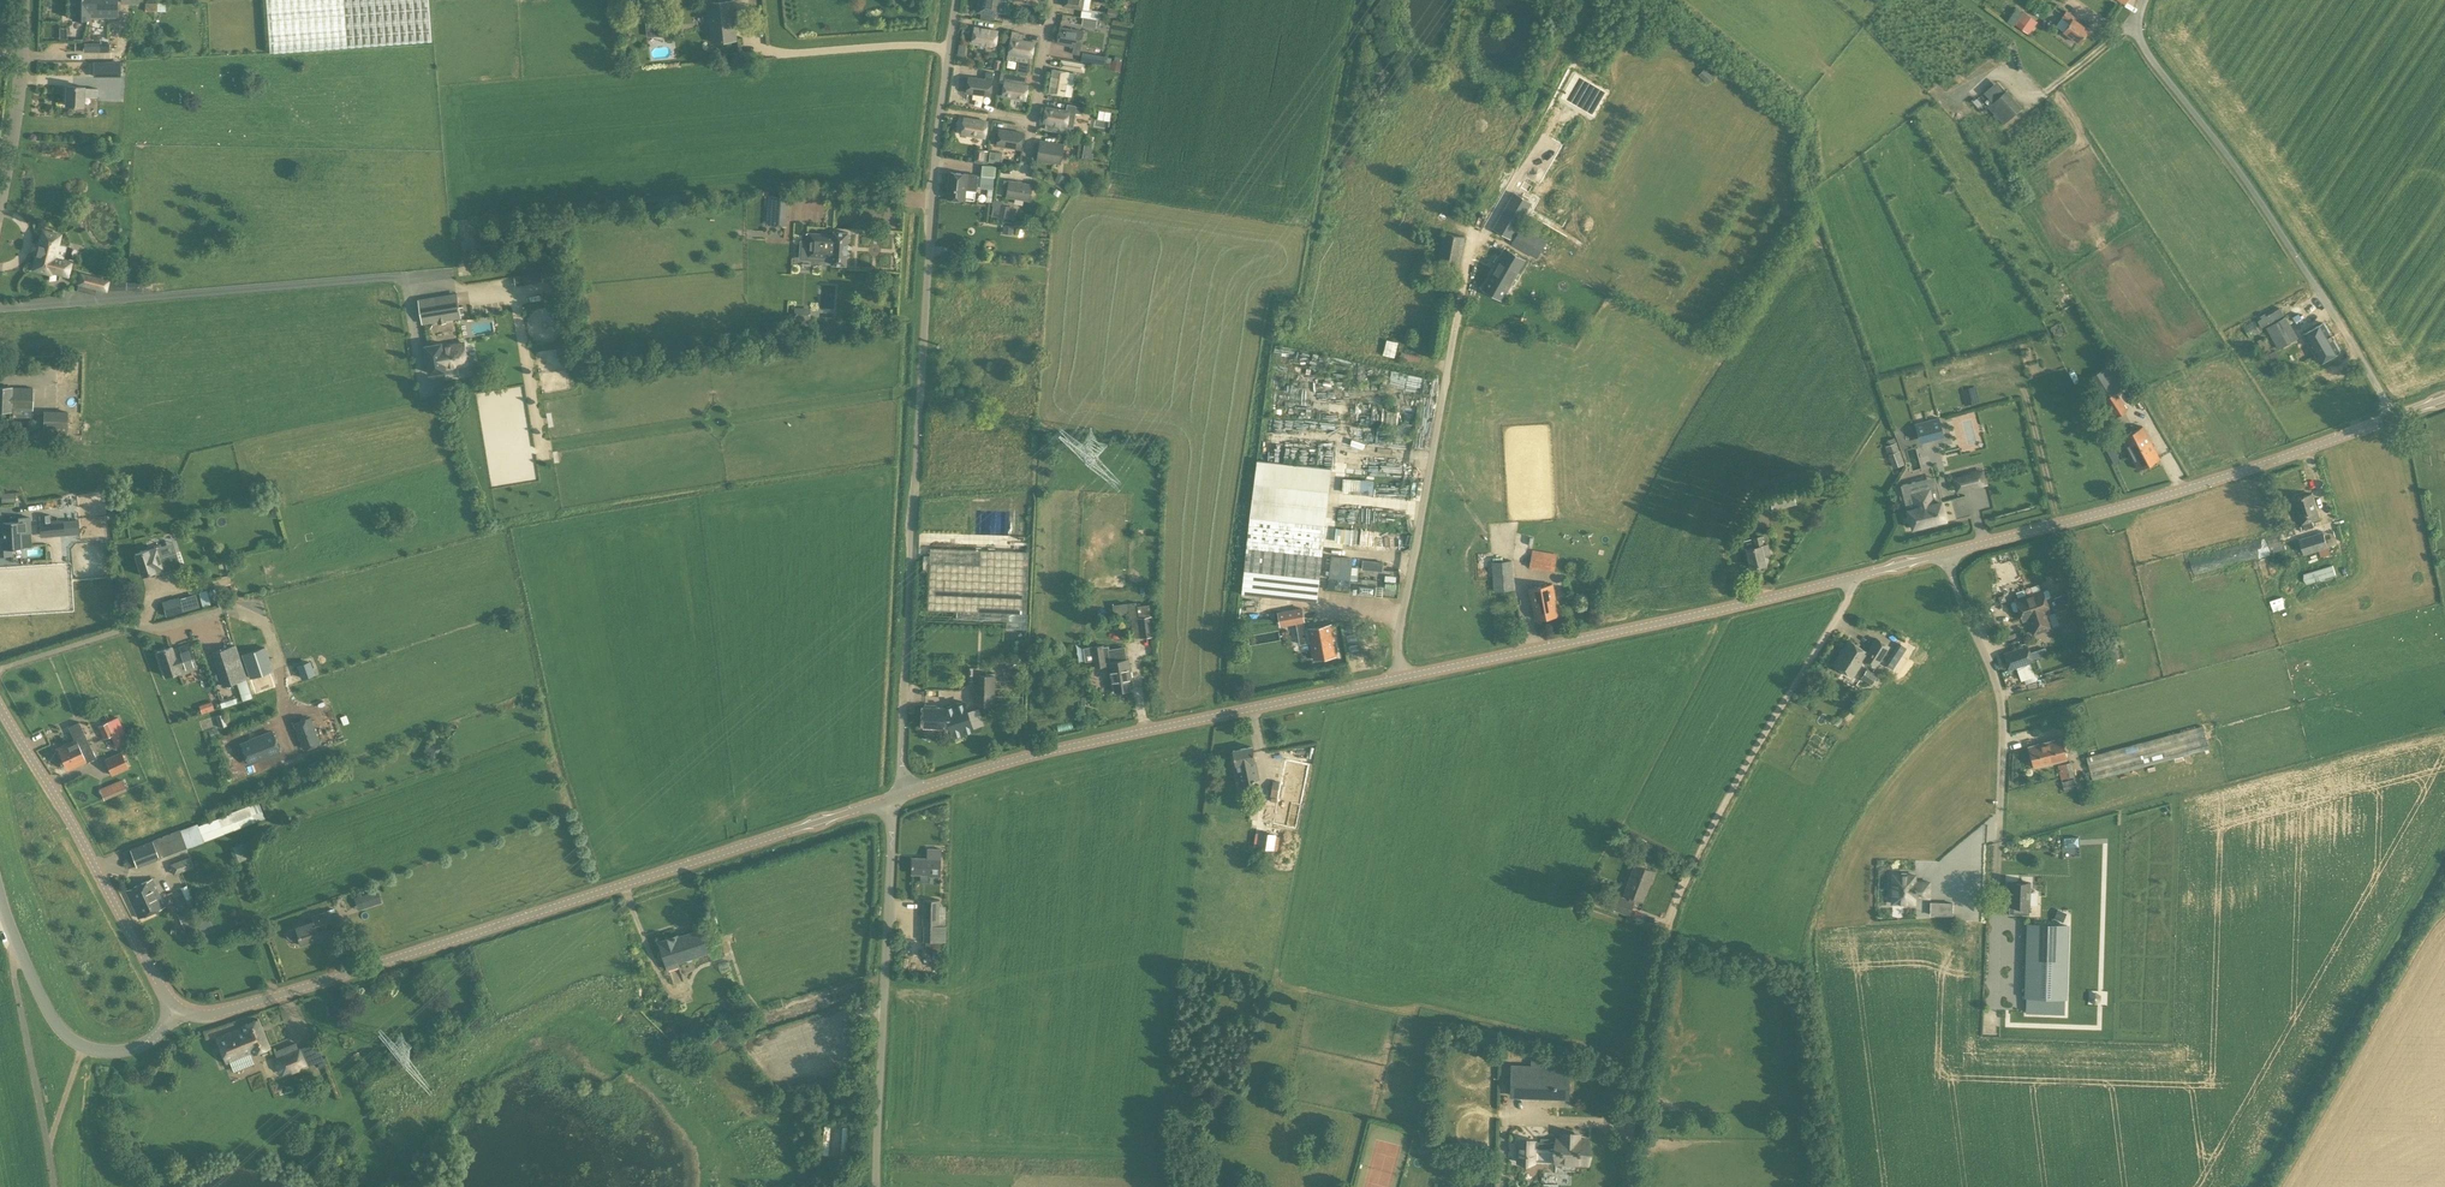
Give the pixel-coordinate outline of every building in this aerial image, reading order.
[(73,18),(88,19),(88,15),(116,16),(116,0),(73,0),(73,18)] [(430,40),(427,0),(265,0),(269,52),(430,40)] [(650,35),(666,33),(664,0),(662,0),(653,1),(654,7),(648,7),(650,35)] [(997,14),(1000,0),(980,0),(978,11),(997,14)] [(1063,5),(1082,8),(1083,0),(1064,0),(1063,5)] [(713,41),(736,39),(734,21),(736,20),(734,1),(707,3),(709,23),(711,23),(713,41)] [(145,3),(145,11),(157,11),(157,3),(145,3)] [(1106,14),(1117,16),(1118,9),(1108,7),(1106,14)] [(2075,16),(2066,10),(2055,25),(2079,43),(2088,30),(2073,18),(2075,16)] [(2023,11),(2015,23),(2029,33),(2038,21),(2023,11)] [(996,46),(998,30),(975,27),(972,42),(996,46)] [(1060,27),(1057,43),(1073,45),(1072,53),(1080,54),(1084,31),(1060,27)] [(1012,30),(1011,38),(1008,53),(1032,57),(1035,42),(1018,39),(1019,31),(1012,30)] [(83,52),(100,51),(100,43),(83,43),(83,52)] [(1105,62),(1105,54),(1082,52),(1081,61),(1105,62)] [(1086,63),(1060,59),(1059,68),(1084,73),(1086,63)] [(100,74),(100,60),(90,60),(90,75),(100,74)] [(1121,62),(1120,61),(1114,60),(1112,60),(1110,69),(1119,70),(1121,62)] [(1065,95),(1069,71),(1053,69),(1049,92),(1065,95)] [(1704,69),(1697,75),(1707,83),(1712,77),(1704,69)] [(993,72),(986,71),(985,79),(969,77),(967,92),(990,95),(993,72)] [(1006,73),(1005,80),(1002,96),(1026,100),(1028,84),(1026,84),(1027,76),(1006,73)] [(97,97),(97,88),(84,87),(84,86),(67,85),(66,105),(83,106),(83,96),(97,97)] [(2022,107),(2006,90),(1987,106),(2003,124),(2022,107)] [(1075,105),(1067,103),(1066,110),(1046,107),(1043,122),(1067,126),(1070,110),(1074,111),(1075,105)] [(989,119),(963,115),(960,134),(986,138),(989,119)] [(1024,131),(999,127),(996,145),(1021,149),(1024,131)] [(1064,145),(1040,141),(1037,159),(1061,163),(1064,145)] [(984,160),(984,159),(986,160),(988,150),(985,150),(985,149),(975,148),(974,159),(984,160)] [(989,162),(1002,164),(1003,153),(990,151),(989,162)] [(1083,151),(1082,157),(1089,159),(1091,152),(1083,151)] [(982,173),(981,175),(980,187),(988,188),(987,194),(991,195),(991,188),(992,188),(993,176),(994,176),(995,167),(980,165),(979,173),(982,173)] [(976,190),(977,175),(950,172),(947,198),(965,200),(966,189),(976,190)] [(1057,175),(1054,181),(1061,184),(1064,178),(1057,175)] [(1030,200),(1033,184),(1004,179),(1003,189),(1007,190),(1006,196),(1030,200)] [(1520,187),(1529,192),(1532,186),(1524,181),(1520,187)] [(786,226),(789,196),(768,194),(766,224),(786,226)] [(1529,204),(1514,195),(1499,219),(1515,228),(1529,204)] [(1014,219),(1016,207),(1010,206),(1010,205),(1001,204),(999,217),(1008,219),(1008,218),(1014,219)] [(1013,225),(1003,224),(1002,232),(1012,233),(1013,225)] [(1511,244),(1538,257),(1547,238),(1519,226),(1511,244)] [(1023,236),(1024,228),(1016,227),(1016,235),(1023,236)] [(51,271),(67,275),(71,261),(54,257),(60,234),(42,230),(39,245),(38,244),(36,254),(33,269),(50,273),(51,271)] [(832,257),(832,264),(846,265),(847,252),(848,244),(848,231),(834,230),(834,234),(814,233),(813,255),(832,257)] [(1458,269),(1464,236),(1443,232),(1437,265),(1458,269)] [(1501,300),(1518,270),(1500,259),(1482,289),(1501,300)] [(110,279),(79,271),(76,284),(78,284),(77,290),(98,295),(103,296),(105,291),(107,291),(110,279)] [(540,272),(533,273),(535,282),(542,281),(540,272)] [(126,290),(142,290),(142,282),(126,281),(126,290)] [(450,302),(420,307),(423,322),(452,317),(450,302)] [(2278,349),(2298,338),(2286,316),(2266,327),(2278,349)] [(2249,337),(2259,331),(2254,321),(2244,326),(2249,337)] [(2321,363),(2340,352),(2323,323),(2304,334),(2321,363)] [(2260,350),(2267,363),(2279,356),(2275,350),(2272,352),(2263,337),(2257,340),(2262,349),(2260,350)] [(1387,338),(1383,353),(1394,356),(1398,341),(1387,338)] [(441,343),(426,346),(430,373),(445,371),(445,367),(456,365),(456,366),(467,364),(464,342),(453,344),(453,345),(441,346),(441,343)] [(2116,392),(2127,385),(2120,374),(2096,389),(2114,418),(2127,410),(2116,392)] [(33,387),(0,386),(0,410),(11,410),(11,409),(32,410),(33,387)] [(68,410),(43,410),(43,436),(67,437),(68,410)] [(1915,424),(1919,439),(1943,432),(1939,418),(1915,424)] [(2159,458),(2151,442),(2142,426),(2121,437),(2138,469),(2159,458)] [(1885,446),(1893,468),(1904,463),(1896,442),(1885,446)] [(1257,459),(1241,592),(1317,601),(1322,556),(1331,468),(1257,459)] [(1954,478),(1958,493),(1969,490),(1965,476),(1954,478)] [(1343,477),(1342,492),(1373,493),(1373,478),(1343,477)] [(1907,510),(1912,528),(1945,519),(1940,501),(1932,503),(1929,490),(1912,494),(1916,508),(1907,510)] [(1,502),(16,501),(15,491),(1,492),(1,502)] [(2302,523),(2304,529),(2314,526),(2312,520),(2319,518),(2311,493),(2295,498),(2302,523)] [(19,515),(19,521),(3,522),(4,537),(0,537),(0,554),(12,554),(11,547),(20,547),(19,529),(31,528),(30,515),(19,515)] [(40,536),(79,533),(78,519),(63,521),(63,519),(50,520),(51,522),(39,522),(40,536)] [(1334,541),(1349,543),(1351,529),(1336,527),(1334,541)] [(2293,541),(2296,551),(2302,549),(2304,554),(2319,550),(2321,557),(2330,554),(2328,547),(2323,531),(2299,539),(2293,541)] [(2194,576),(2286,551),(2280,532),(2188,557),(2194,576)] [(1744,551),(1746,558),(1748,557),(1750,567),(1766,564),(1764,556),(1771,554),(1768,543),(1763,544),(1761,535),(1753,537),(1755,547),(1746,549),(1746,550),(1744,551)] [(160,557),(156,546),(134,554),(141,575),(155,571),(156,573),(180,565),(176,552),(160,557)] [(1007,620),(1007,612),(1027,613),(1029,551),(930,547),(928,609),(956,611),(956,618),(1007,620)] [(1511,548),(1491,550),(1494,591),(1514,589),(1511,548)] [(1529,566),(1554,571),(1557,553),(1532,549),(1529,566)] [(1332,556),(1329,578),(1350,580),(1353,559),(1332,556)] [(1383,562),(1374,561),(1374,570),(1382,571),(1383,562)] [(2335,568),(2329,561),(2307,579),(2312,586),(2335,568)] [(1536,619),(1557,615),(1554,599),(1555,598),(1553,584),(1529,588),(1531,603),(1533,603),(1536,619)] [(220,586),(161,601),(165,615),(187,610),(187,612),(207,606),(207,607),(211,606),(210,603),(220,601),(220,599),(225,598),(224,593),(221,594),(220,586)] [(2046,612),(2049,611),(2045,600),(2049,598),(2050,596),(2048,590),(2046,589),(2042,591),(2016,600),(2012,602),(2010,604),(2013,611),(2015,612),(2019,610),(2023,620),(2028,619),(2033,634),(2051,628),(2046,612)] [(2054,599),(2059,611),(2066,607),(2061,596),(2054,599)] [(1138,617),(1137,601),(1112,604),(1114,615),(1130,613),(1133,638),(1154,635),(1152,615),(1138,617)] [(1280,624),(1296,622),(1300,644),(1310,642),(1310,643),(1311,642),(1314,659),(1335,655),(1332,638),(1333,638),(1331,624),(1305,628),(1303,620),(1301,607),(1278,612),(1280,624)] [(2333,614),(2315,620),(2318,629),(2336,623),(2333,614)] [(2278,623),(2281,635),(2292,632),(2289,620),(2278,623)] [(1376,630),(1375,623),(1364,625),(1365,632),(1376,630)] [(1358,640),(1357,633),(1346,635),(1347,642),(1358,640)] [(1378,642),(1377,635),(1366,637),(1367,644),(1378,642)] [(1890,646),(1876,636),(1866,651),(1849,640),(1833,664),(1853,677),(1863,660),(1876,668),(1890,646)] [(2117,652),(2113,638),(2102,641),(2106,656),(2117,652)] [(196,665),(188,640),(156,651),(165,676),(196,665)] [(1125,646),(1109,648),(1108,645),(1104,646),(1103,644),(1091,646),(1094,667),(1107,665),(1106,661),(1110,661),(1115,691),(1131,689),(1129,679),(1131,679),(1128,658),(1126,658),(1125,646)] [(234,645),(216,651),(227,686),(246,680),(234,645)] [(2003,653),(2009,670),(2032,662),(2034,666),(2039,664),(2037,656),(2032,658),(2027,645),(2003,653)] [(264,646),(242,654),(247,670),(249,677),(272,669),(270,662),(264,646)] [(2044,648),(2037,650),(2039,657),(2047,654),(2044,648)] [(1043,655),(1036,656),(1037,665),(1044,664),(1043,655)] [(309,662),(297,666),(302,678),(313,674),(309,662)] [(1877,675),(1867,668),(1861,678),(1871,685),(1877,675)] [(993,704),(995,676),(977,675),(975,704),(993,704)] [(211,700),(199,704),(201,712),(213,708),(211,700)] [(949,719),(950,726),(953,735),(974,729),(967,706),(950,712),(951,717),(952,716),(953,718),(952,718),(949,719)] [(950,726),(949,719),(952,718),(953,718),(952,716),(951,717),(950,712),(946,713),(946,708),(924,707),(924,725),(950,726)] [(220,727),(226,725),(223,714),(216,716),(220,727)] [(98,724),(104,738),(115,733),(124,728),(119,716),(109,720),(109,719),(98,724)] [(319,742),(309,716),(294,722),(304,747),(319,742)] [(86,763),(96,758),(80,721),(69,726),(75,740),(58,747),(67,769),(85,761),(86,763)] [(2092,780),(2209,749),(2203,726),(2085,757),(2092,780)] [(211,737),(219,734),(217,728),(209,731),(211,737)] [(248,763),(264,757),(264,758),(280,752),(272,731),(256,736),(256,737),(240,743),(248,763)] [(434,757),(442,745),(431,738),(423,750),(434,757)] [(2034,767),(2066,759),(2061,738),(2028,746),(2034,767)] [(1248,778),(1258,776),(1252,746),(1233,750),(1236,764),(1245,762),(1248,778)] [(112,775),(129,767),(121,750),(104,758),(112,775)] [(1271,821),(1295,826),(1300,803),(1285,800),(1288,781),(1304,785),(1308,761),(1284,756),(1271,821)] [(2074,776),(2071,762),(2057,765),(2061,779),(2074,776)] [(104,799),(126,790),(122,779),(99,788),(104,799)] [(2077,788),(2074,779),(2062,782),(2064,792),(2077,788)] [(2088,803),(2085,791),(2077,793),(2080,805),(2088,803)] [(122,851),(128,868),(136,865),(136,866),(159,857),(265,817),(258,800),(229,812),(198,824),(197,822),(152,839),(122,851)] [(2065,855),(2078,855),(2077,836),(2064,837),(2065,855)] [(246,841),(229,847),(234,862),(251,855),(246,841)] [(940,876),(941,848),(928,848),(928,858),(913,858),(912,872),(912,873),(930,874),(930,875),(940,876)] [(173,873),(194,866),(190,856),(170,863),(173,873)] [(1642,901),(1653,871),(1646,868),(1646,866),(1644,863),(1640,861),(1637,862),(1636,864),(1635,864),(1624,894),(1629,896),(1629,898),(1598,887),(1593,902),(1629,915),(1634,903),(1633,903),(1635,898),(1642,901)] [(1929,897),(1929,881),(1915,881),(1915,875),(1892,874),(1891,903),(1914,903),(1914,897),(1929,897)] [(138,917),(164,905),(152,879),(126,890),(138,917)] [(2012,913),(2025,913),(2029,913),(2030,882),(2010,882),(2010,890),(2007,890),(2006,910),(2012,910),(2012,913)] [(189,907),(195,904),(186,884),(180,887),(189,907)] [(381,902),(377,889),(354,896),(358,909),(381,902)] [(924,940),(946,941),(947,925),(940,925),(940,899),(923,899),(922,925),(924,925),(924,940)] [(1938,915),(1938,902),(1931,902),(1930,915),(1938,915)] [(199,904),(186,910),(187,911),(193,924),(205,918),(200,906),(199,904)] [(333,927),(332,924),(339,922),(336,913),(339,913),(338,909),(335,910),(334,907),(310,915),(312,921),(295,926),(295,927),(288,929),(286,931),(286,934),(287,937),(288,938),(291,940),(298,937),(301,945),(319,939),(317,932),(333,927)] [(2057,908),(2055,914),(2065,918),(2067,911),(2057,908)] [(2025,1012),(2064,1013),(2065,998),(2066,998),(2068,925),(2027,923),(2024,997),(2026,997),(2025,1012)] [(662,959),(665,958),(668,968),(678,964),(677,962),(708,951),(701,929),(678,937),(678,935),(659,941),(662,949),(659,949),(658,952),(658,955),(660,957),(662,959)] [(721,973),(731,970),(728,961),(718,964),(721,973)] [(253,1052),(269,1046),(258,1019),(242,1025),(243,1026),(216,1037),(226,1062),(253,1051),(253,1052)] [(708,1041),(710,1048),(720,1044),(718,1037),(708,1041)] [(299,1070),(300,1067),(307,1064),(300,1046),(298,1047),(295,1041),(274,1050),(276,1056),(274,1057),(275,1059),(274,1062),(277,1070),(280,1072),(281,1074),(287,1072),(291,1073),(299,1070)] [(323,1059),(316,1041),(301,1047),(308,1065),(323,1059)] [(1550,1058),(1531,1058),(1530,1066),(1510,1065),(1509,1094),(1568,1096),(1569,1068),(1549,1067),(1550,1058)] [(1587,1164),(1588,1142),(1578,1142),(1578,1139),(1556,1138),(1556,1141),(1518,1140),(1517,1162),(1534,1163),(1535,1149),(1555,1150),(1555,1163),(1587,1164)]
